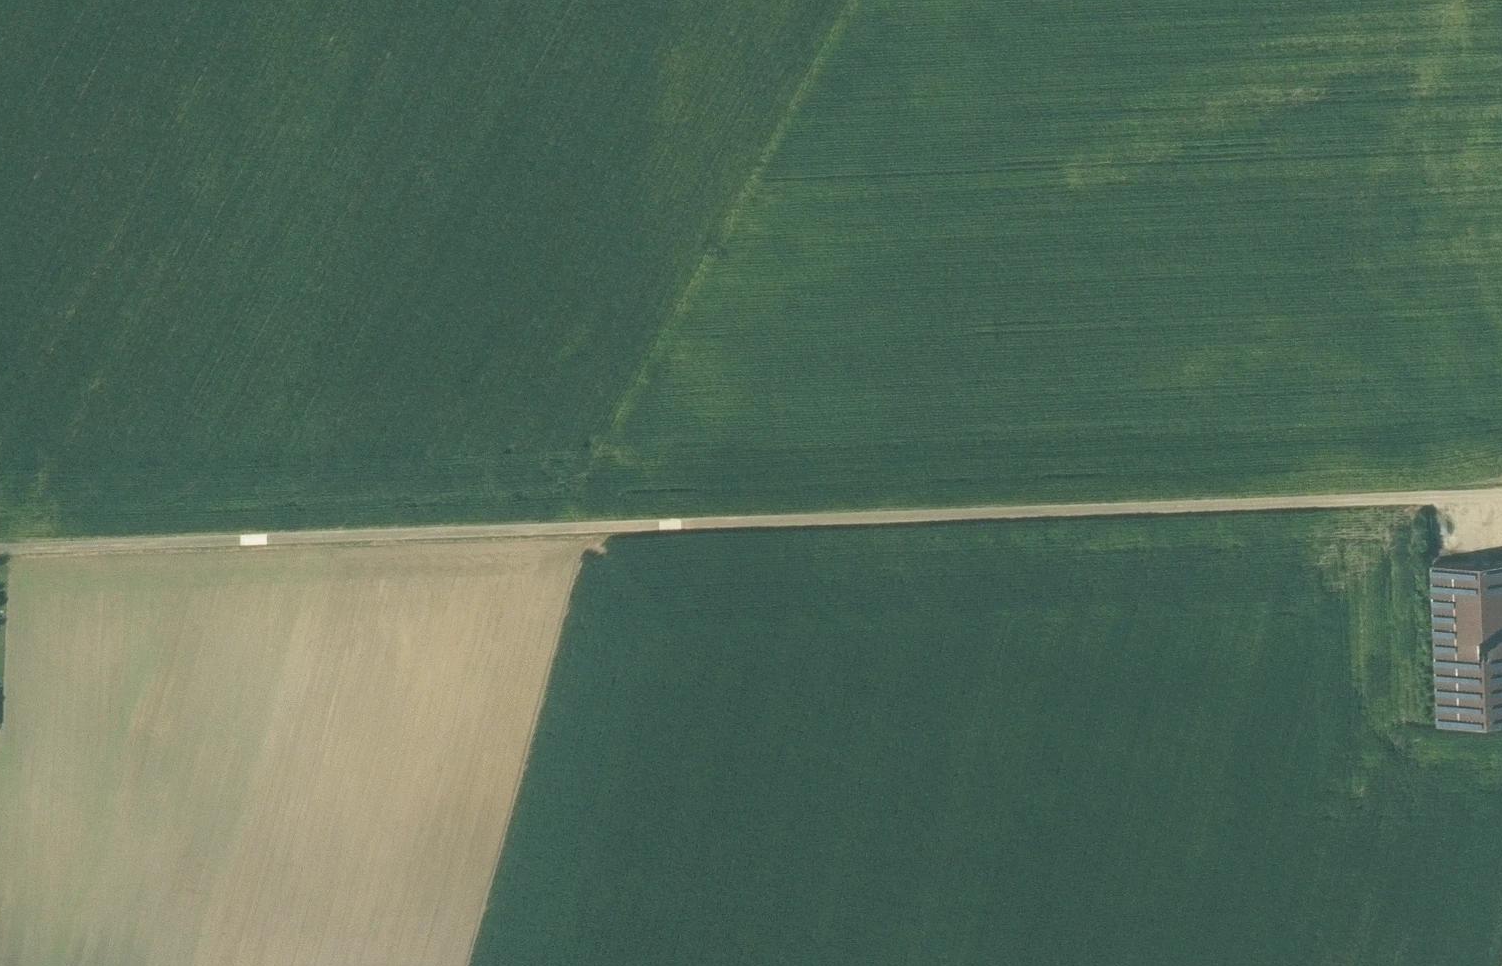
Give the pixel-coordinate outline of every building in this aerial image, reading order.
[(1432,561),(1438,719),(1501,717),(1501,558),(1432,561)]
